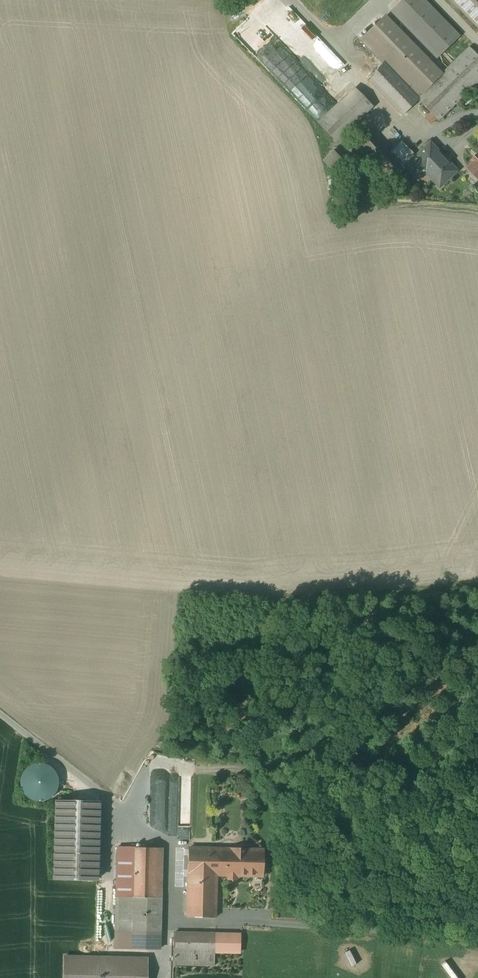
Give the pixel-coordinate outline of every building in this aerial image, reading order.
[(266,0),(255,11),(258,14),(269,3),(266,0)] [(390,12),(435,59),(460,35),(426,0),(403,0),(390,12)] [(477,30),(477,0),(449,0),(477,30)] [(246,10),(234,22),(238,25),(250,14),(246,10)] [(361,40),(385,65),(417,98),(443,73),(386,15),(369,32),(361,40)] [(385,65),(369,80),(403,115),(419,100),(439,120),(477,82),(477,56),(470,47),(443,73),(417,98),(385,65)] [(367,101),(353,87),(316,123),(337,144),(352,129),(345,122),(367,101)] [(375,106),(369,99),(367,101),(345,122),(352,129),(375,106)] [(395,157),(368,130),(353,144),(364,156),(369,152),(379,162),(373,168),(385,180),(391,174),(391,175),(401,165),(395,157)] [(457,171),(443,157),(431,144),(430,143),(406,166),(418,179),(427,171),(433,177),(432,178),(440,187),(457,171)] [(337,175),(348,165),(333,151),(323,161),(337,175)] [(405,151),(395,157),(401,165),(411,157),(405,151)] [(468,167),(477,177),(477,154),(472,160),(473,161),(468,167)] [(28,756),(15,764),(11,775),(13,785),(23,795),(35,796),(47,788),(51,776),(47,764),(39,757),(28,756)] [(100,803),(53,803),(52,881),(99,881),(100,803)] [(190,838),(190,810),(179,810),(179,838),(190,838)] [(161,932),(163,848),(118,847),(116,931),(161,932)] [(220,919),(221,882),(263,883),(264,848),(188,847),(187,881),(186,918),(220,919)] [(214,932),(173,932),(172,966),(213,967),(214,932)] [(62,955),(61,977),(148,977),(148,956),(62,955)]
